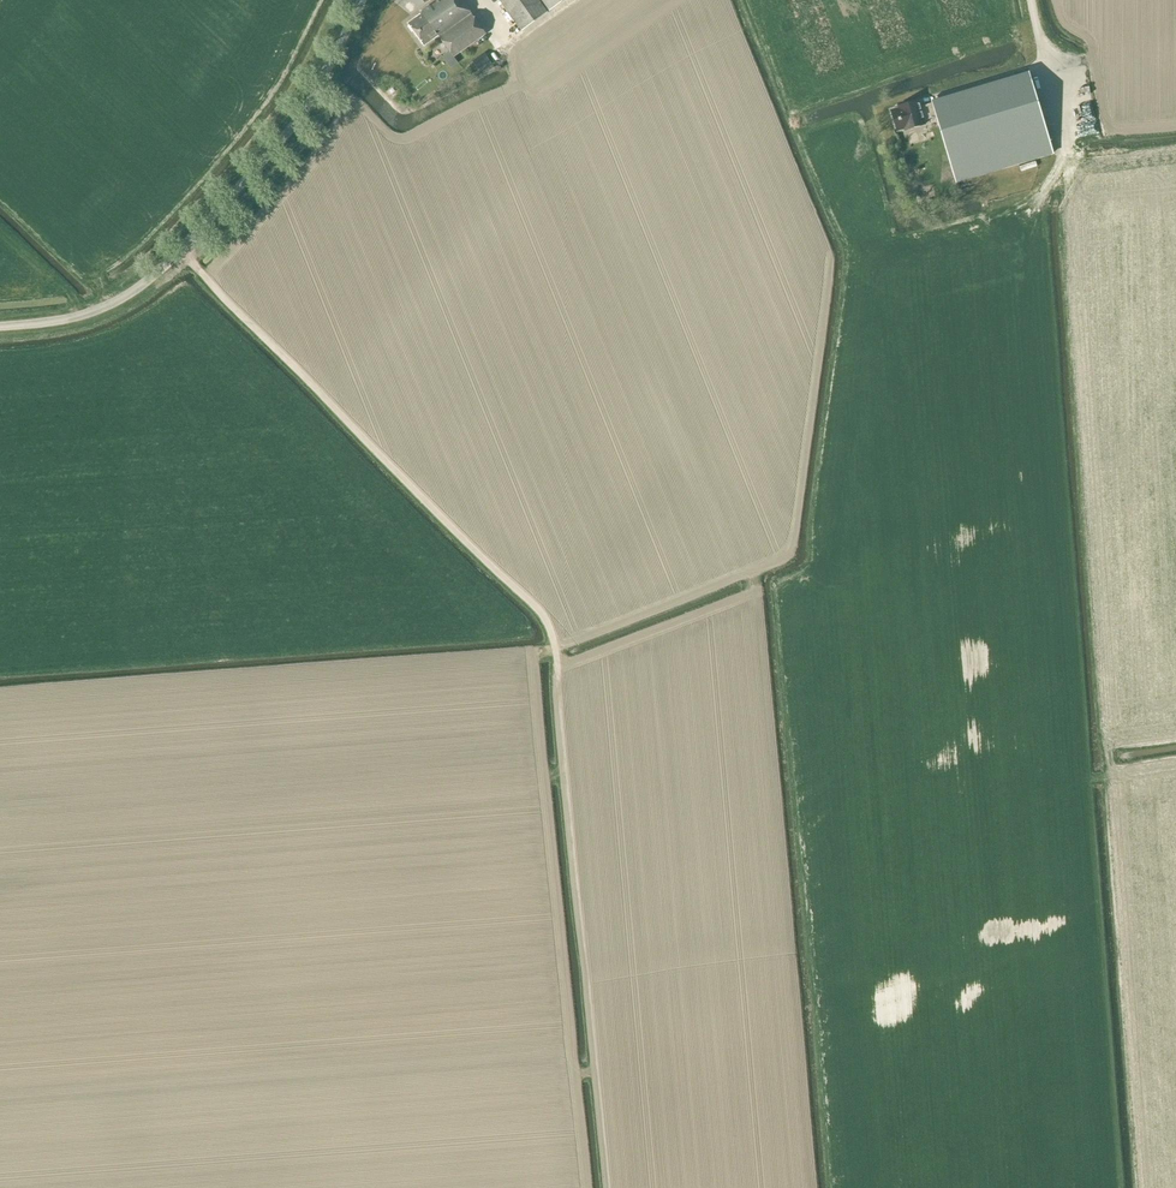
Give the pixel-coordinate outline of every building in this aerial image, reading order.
[(419,12),(421,14),(408,24),(424,47),(439,36),(454,57),(487,35),(462,0),(436,0),(419,12)] [(523,31),(526,29),(565,0),(500,0),(523,31)] [(490,62),(485,54),(473,63),(478,70),(490,62)] [(1052,155),(1028,74),(920,107),(918,101),(898,107),(898,108),(891,110),(897,131),(904,129),(905,130),(925,124),(924,121),(938,116),(958,182),(1052,155)]
